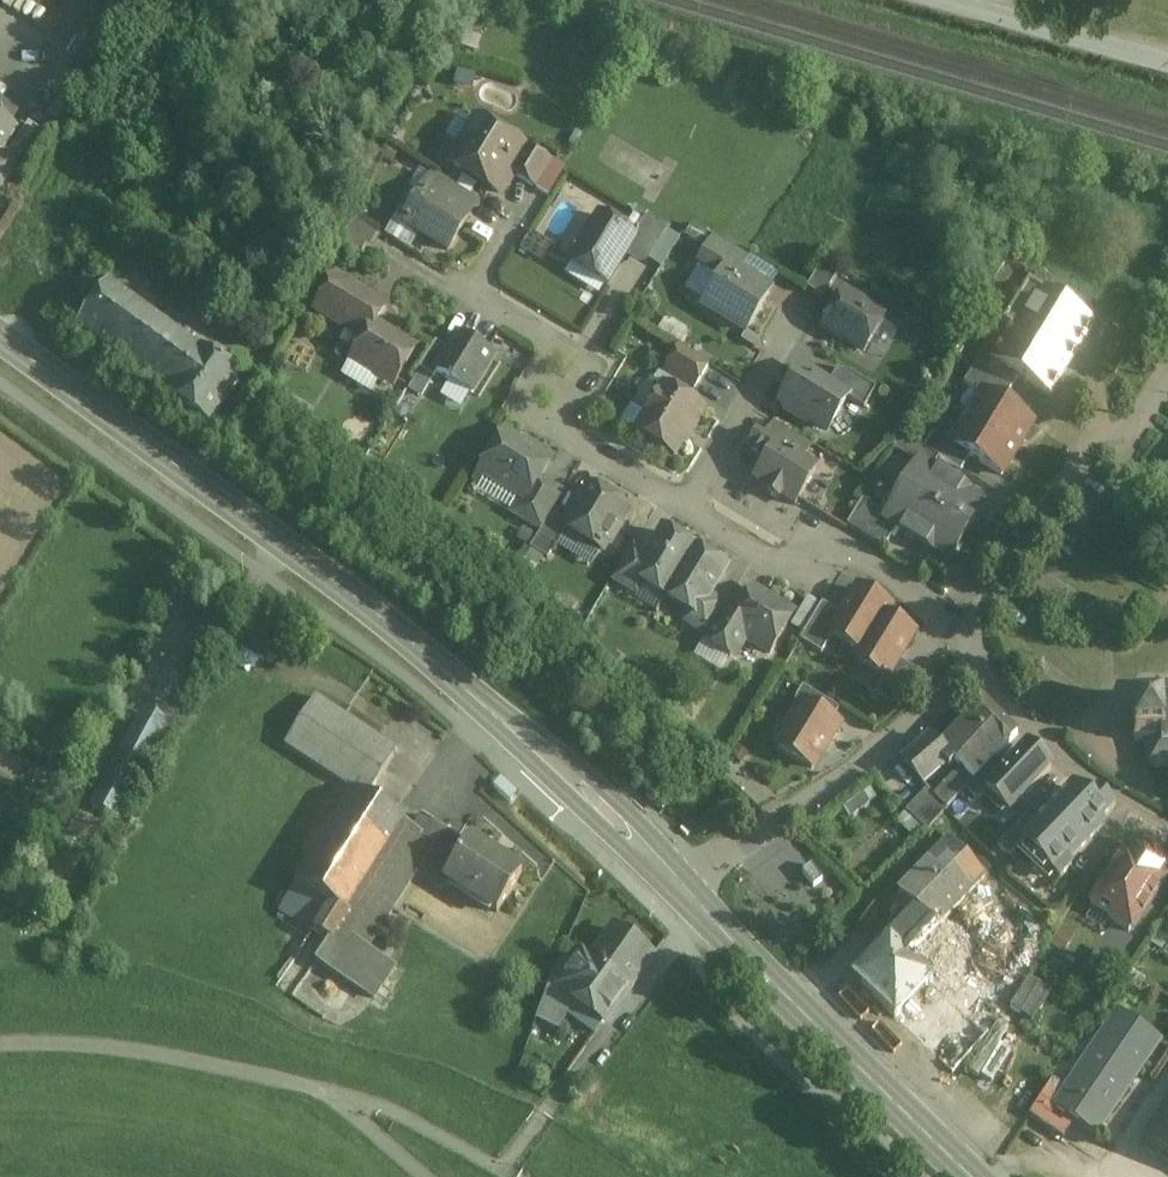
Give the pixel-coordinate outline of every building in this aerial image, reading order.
[(522,149),(476,121),(475,124),(459,114),(447,135),(462,144),(450,164),(497,193),(509,173),(523,150),(522,149)] [(19,164),(3,154),(19,130),(0,118),(0,193),(19,164)] [(552,162),(525,145),(522,149),(523,150),(509,173),(536,189),(552,162)] [(434,174),(420,196),(416,194),(408,196),(397,213),(400,221),(447,250),(468,217),(461,213),(471,196),(434,174)] [(598,215),(573,256),(610,279),(628,248),(635,238),(634,237),(598,215)] [(380,235),(351,218),(343,231),(373,248),(380,235)] [(645,218),(634,237),(635,238),(628,248),(648,260),(666,231),(645,218)] [(714,238),(691,224),(683,236),(706,250),(714,238)] [(748,259),(714,238),(706,250),(697,264),(720,278),(703,306),(746,332),(768,295),(738,276),(748,259)] [(821,264),(806,289),(822,299),(837,275),(821,264)] [(1061,291),(1037,276),(1029,288),(1053,304),(1061,291)] [(385,307),(335,277),(315,311),(364,340),(373,326),(374,326),(385,307)] [(1053,304),(1029,288),(1003,329),(1010,333),(1067,368),(1092,328),(1053,304)] [(108,289),(78,331),(110,354),(140,312),(108,289)] [(884,319),(843,293),(822,327),(863,353),(884,319)] [(140,312),(110,354),(141,376),(170,334),(140,312)] [(682,342),(690,330),(665,315),(658,328),(682,342)] [(364,340),(352,360),(374,373),(376,381),(382,385),(390,383),(394,385),(414,351),(374,326),(373,326),(364,340)] [(1010,333),(993,361),(993,362),(1050,397),(1067,368),(1010,333)] [(200,355),(170,334),(141,376),(170,397),(200,355)] [(494,358),(457,335),(435,372),(472,395),(494,358)] [(709,365),(680,348),(665,373),(693,390),(709,365)] [(239,382),(201,354),(170,397),(169,398),(207,426),(239,382)] [(1010,390),(973,367),(963,384),(981,394),(981,393),(1001,405),(1010,390)] [(421,398),(432,374),(418,368),(407,392),(421,398)] [(875,390),(838,368),(828,386),(847,397),(846,399),(864,409),(875,390)] [(828,386),(801,369),(780,404),(787,408),(786,411),(805,423),(807,420),(826,432),(846,399),(847,397),(828,386)] [(701,410),(664,387),(636,433),(673,456),(701,410)] [(1001,405),(981,393),(981,394),(966,419),(1017,450),(1032,424),(1001,405)] [(1017,450),(966,419),(951,443),(950,444),(970,456),(1001,475),(1017,450)] [(812,446),(775,423),(764,441),(801,463),(812,446)] [(951,443),(934,433),(924,449),(938,458),(960,472),(970,456),(950,444),(951,443)] [(548,463),(503,435),(480,473),(532,505),(523,520),(541,531),(552,512),(553,511),(563,494),(538,479),(548,463)] [(764,441),(756,436),(745,454),(763,465),(754,480),(769,489),(766,493),(778,501),(781,497),(795,505),(815,472),(801,463),(764,441)] [(924,449),(902,436),(893,450),(917,465),(919,463),(931,470),(938,458),(924,449)] [(931,470),(919,463),(917,465),(901,492),(967,531),(984,503),(931,470)] [(626,510),(589,488),(568,522),(564,530),(565,530),(600,552),(607,541),(611,544),(620,530),(615,527),(626,510)] [(967,531),(901,492),(886,516),(884,520),(896,528),(949,560),(967,531)] [(886,516),(862,502),(847,526),(884,548),(896,528),(884,520),(886,516)] [(541,531),(537,537),(554,547),(565,530),(564,530),(568,522),(552,512),(541,531)] [(647,559),(628,590),(630,591),(636,581),(665,598),(694,551),(663,533),(647,559)] [(554,547),(537,537),(530,549),(547,560),(554,547)] [(631,549),(612,580),(628,590),(647,559),(631,549)] [(725,570),(694,551),(665,598),(695,616),(688,626),(690,627),(709,596),(725,570)] [(889,608),(858,590),(842,616),(831,635),(832,636),(860,652),(860,653),(883,616),(884,616),(889,608)] [(738,614),(725,606),(706,637),(703,641),(729,657),(742,637),(769,654),(790,619),(793,615),(754,591),(747,602),(748,606),(743,613),(738,614)] [(725,606),(709,596),(690,627),(706,637),(725,606)] [(821,606),(799,641),(821,654),(832,636),(831,635),(842,616),(822,604),(821,606)] [(883,616),(860,653),(860,652),(855,661),(884,679),(885,679),(897,660),(913,634),(884,616),(883,616)] [(931,681),(897,660),(885,679),(884,679),(874,694),(898,709),(915,693),(917,694),(931,681)] [(1142,685),(1143,713),(1150,713),(1150,708),(1156,702),(1160,705),(1167,705),(1167,685),(1142,685)] [(839,710),(802,687),(794,701),(802,706),(803,705),(831,722),(839,710)] [(352,788),(294,878),(297,880),(297,879),(330,901),(350,913),(408,823),(405,821),(405,822),(366,797),(397,749),(315,696),(284,744),(352,788)] [(980,699),(963,714),(967,719),(941,750),(929,739),(902,763),(921,786),(943,767),(948,771),(954,765),(959,770),(972,783),(973,783),(994,760),(1017,736),(980,699)] [(1160,705),(1156,702),(1150,708),(1150,713),(1143,713),(1131,713),(1132,743),(1144,743),(1158,743),(1158,754),(1163,749),(1167,749),(1167,705),(1160,705)] [(802,706),(776,748),(811,769),(837,726),(831,722),(803,705),(802,706)] [(136,719),(90,801),(117,816),(141,772),(162,733),(136,719)] [(168,722),(162,733),(141,772),(153,778),(180,728),(168,722)] [(1158,743),(1144,743),(1145,754),(1158,754),(1158,743)] [(1005,771),(984,793),(985,794),(1009,816),(1051,772),(1026,748),(1005,771)] [(1163,749),(1158,754),(1145,754),(1145,771),(1167,770),(1167,749),(1163,749)] [(972,783),(964,792),(976,803),(985,794),(984,793),(1005,771),(994,760),(973,783),(972,783)] [(959,770),(933,798),(947,811),(964,792),(972,783),(959,770)] [(925,790),(904,813),(925,833),(947,811),(933,798),(925,790)] [(1037,827),(1020,845),(1021,846),(1059,882),(1071,869),(1067,865),(1101,829),(1098,826),(1112,811),(1097,797),(1089,805),(1073,790),(1037,827)] [(408,823),(350,913),(330,901),(314,926),(328,936),(315,956),(373,995),(394,964),(367,945),(433,844),(432,844),(443,828),(421,814),(413,827),(408,823)] [(1027,817),(997,849),(1008,860),(1021,846),(1020,845),(1037,827),(1027,817)] [(521,873),(470,839),(467,844),(443,828),(432,844),(433,844),(457,860),(445,878),(496,911),(521,873)] [(984,879),(948,844),(898,897),(915,913),(934,930),(939,925),(940,925),(978,886),(984,879)] [(1089,909),(1132,937),(1167,882),(1167,878),(1163,874),(1164,869),(1163,863),(1161,859),(1157,856),(1151,852),(1145,851),(1138,852),(1133,855),(1127,851),(1089,909)] [(822,881),(811,866),(802,873),(813,888),(822,881)] [(330,901),(297,879),(297,880),(281,905),(314,926),(330,901)] [(955,927),(948,934),(940,925),(939,925),(934,930),(915,913),(858,972),(859,985),(894,1018),(895,1017),(950,1069),(949,1070),(952,1072),(986,1035),(985,1034),(999,1013),(975,990),(957,973),(979,949),(955,927)] [(1052,931),(1037,916),(1028,926),(1042,940),(1052,931)] [(1028,926),(1006,950),(1009,954),(975,990),(999,1013),(1002,1015),(1009,1004),(1047,945),(1042,940),(1028,926)] [(613,929),(591,960),(585,955),(578,964),(565,955),(553,978),(581,988),(568,1012),(594,1032),(604,1017),(605,1018),(651,956),(613,929)] [(1061,929),(1052,942),(1065,950),(1073,937),(1061,929)] [(1149,986),(1131,973),(1123,984),(1141,997),(1149,986)] [(551,977),(535,1018),(558,1029),(568,1012),(581,988),(553,978),(551,977)] [(1066,1091),(1054,1107),(1073,1121),(1095,1135),(1150,1055),(1116,1031),(1109,1026),(1066,1091)] [(551,1071),(534,1086),(543,1095),(560,1080),(551,1071)] [(1051,1081),(1029,1113),(1063,1137),(1073,1121),(1054,1107),(1066,1091),(1051,1081)] [(1140,1139),(1167,1160),(1167,1102),(1140,1139)]
